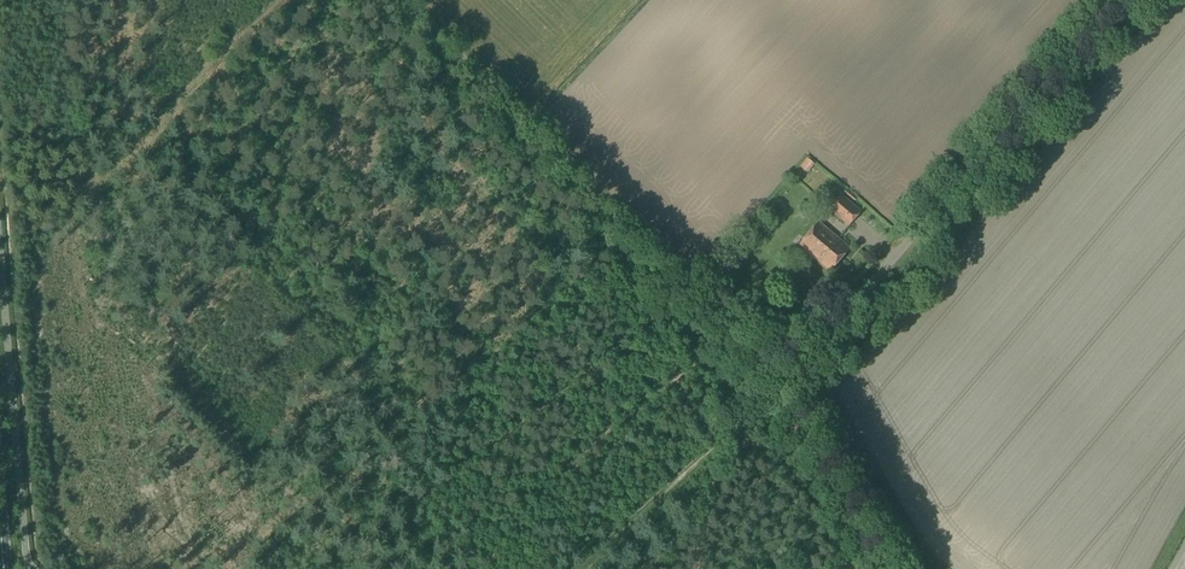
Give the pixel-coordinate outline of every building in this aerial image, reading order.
[(807,173),(815,164),(807,158),(800,167),(807,173)] [(850,226),(861,212),(842,195),(830,209),(850,226)] [(831,272),(851,249),(819,222),(800,245),(831,272)]
